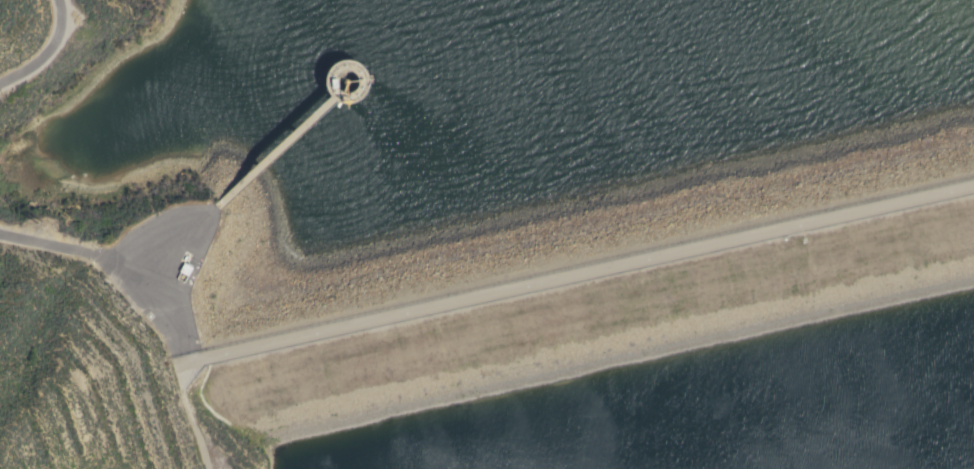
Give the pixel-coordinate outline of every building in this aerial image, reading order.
[(334,93),(332,90),(330,87),(329,83),(329,78),(330,75),(331,70),(333,67),(336,64),(340,61),(344,59),(348,58),(352,58),(356,59),(360,61),(364,63),(367,66),(370,71),(372,75),(372,78),(372,82),(372,86),(370,91),(368,94),(365,97),(362,100),(357,101),(353,102),(349,102),(344,101),(340,99),(337,97),(334,93)] [(184,262),(187,264),(187,262),(192,265),(191,267),(193,267),(188,276),(179,271),(184,262)]
